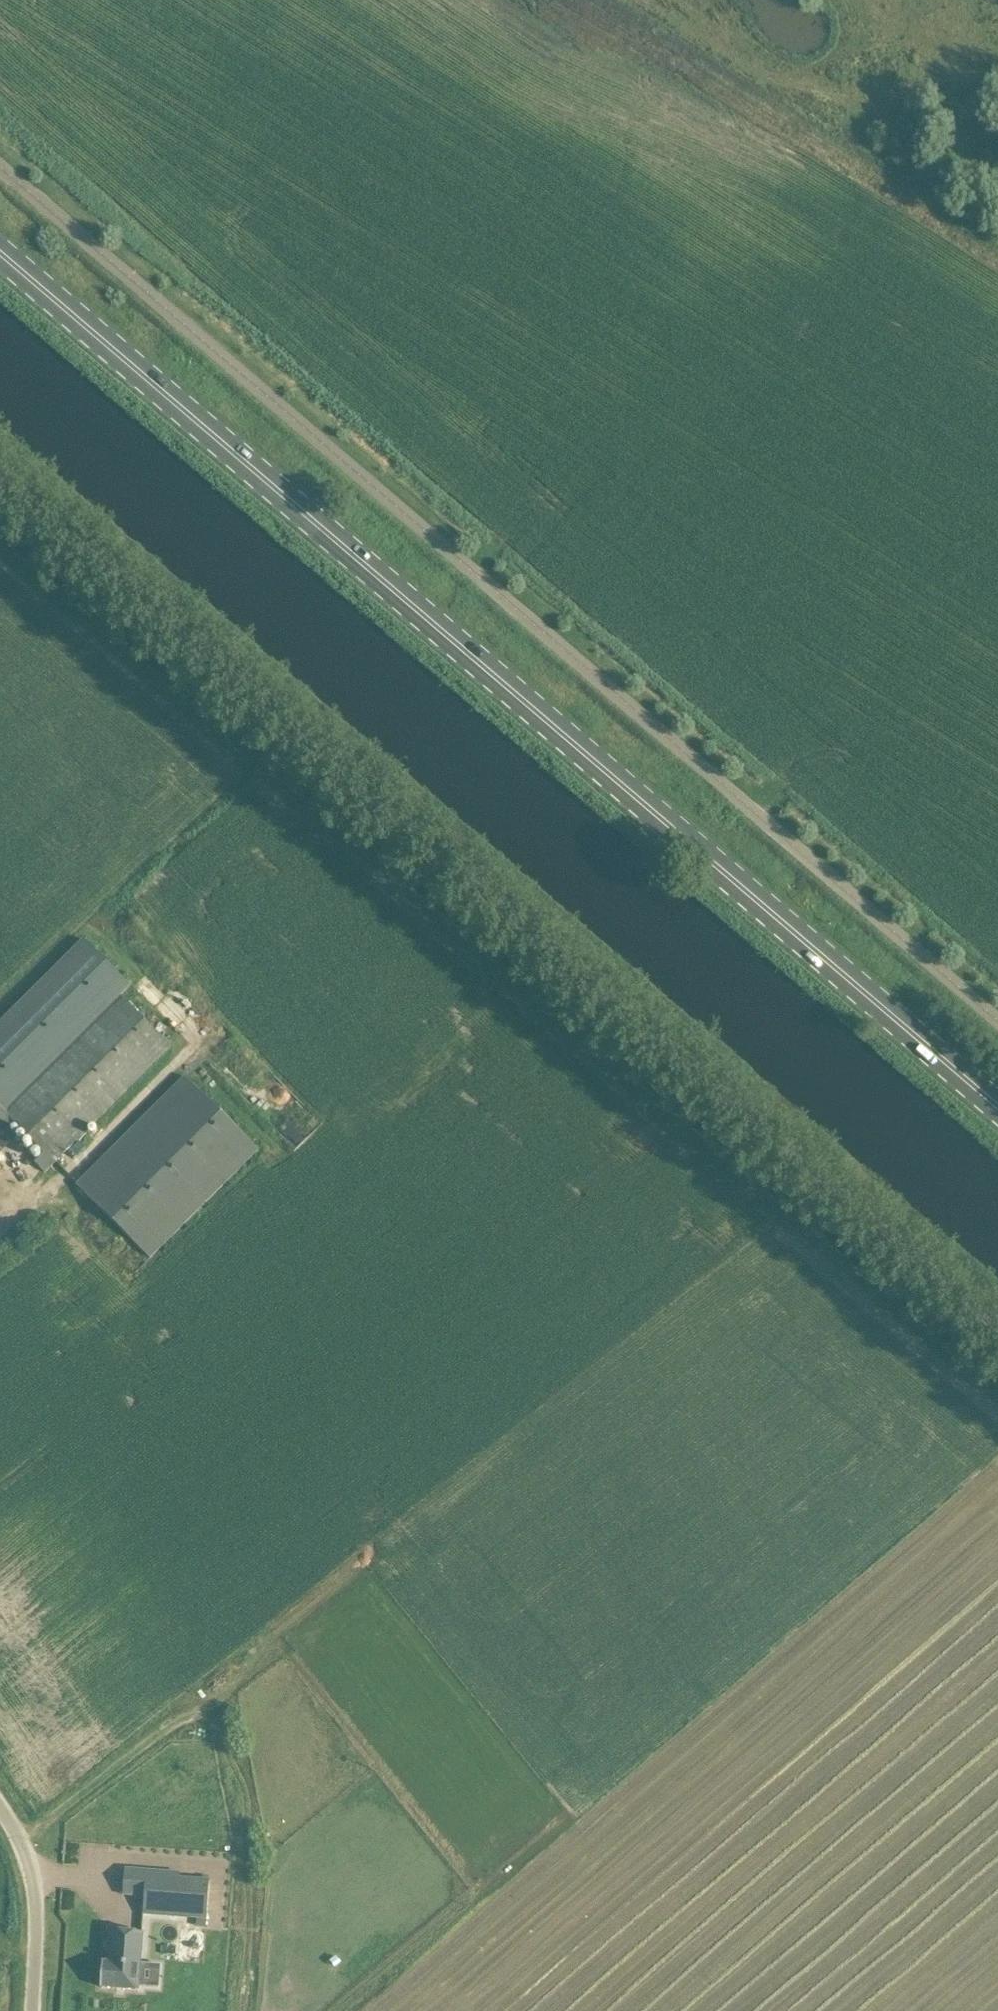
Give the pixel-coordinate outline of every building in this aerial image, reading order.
[(55,1162),(171,1046),(120,996),(130,985),(84,940),(0,1025),(0,1139),(16,1123),(55,1162)] [(185,1076),(77,1183),(149,1257),(258,1150),(185,1076)] [(179,1872),(145,1869),(142,1913),(206,1918),(209,1880),(179,1878),(179,1872)] [(139,1989),(139,1985),(144,1985),(146,1963),(141,1963),(143,1931),(111,1929),(109,1961),(103,1961),(101,1987),(139,1989)]
